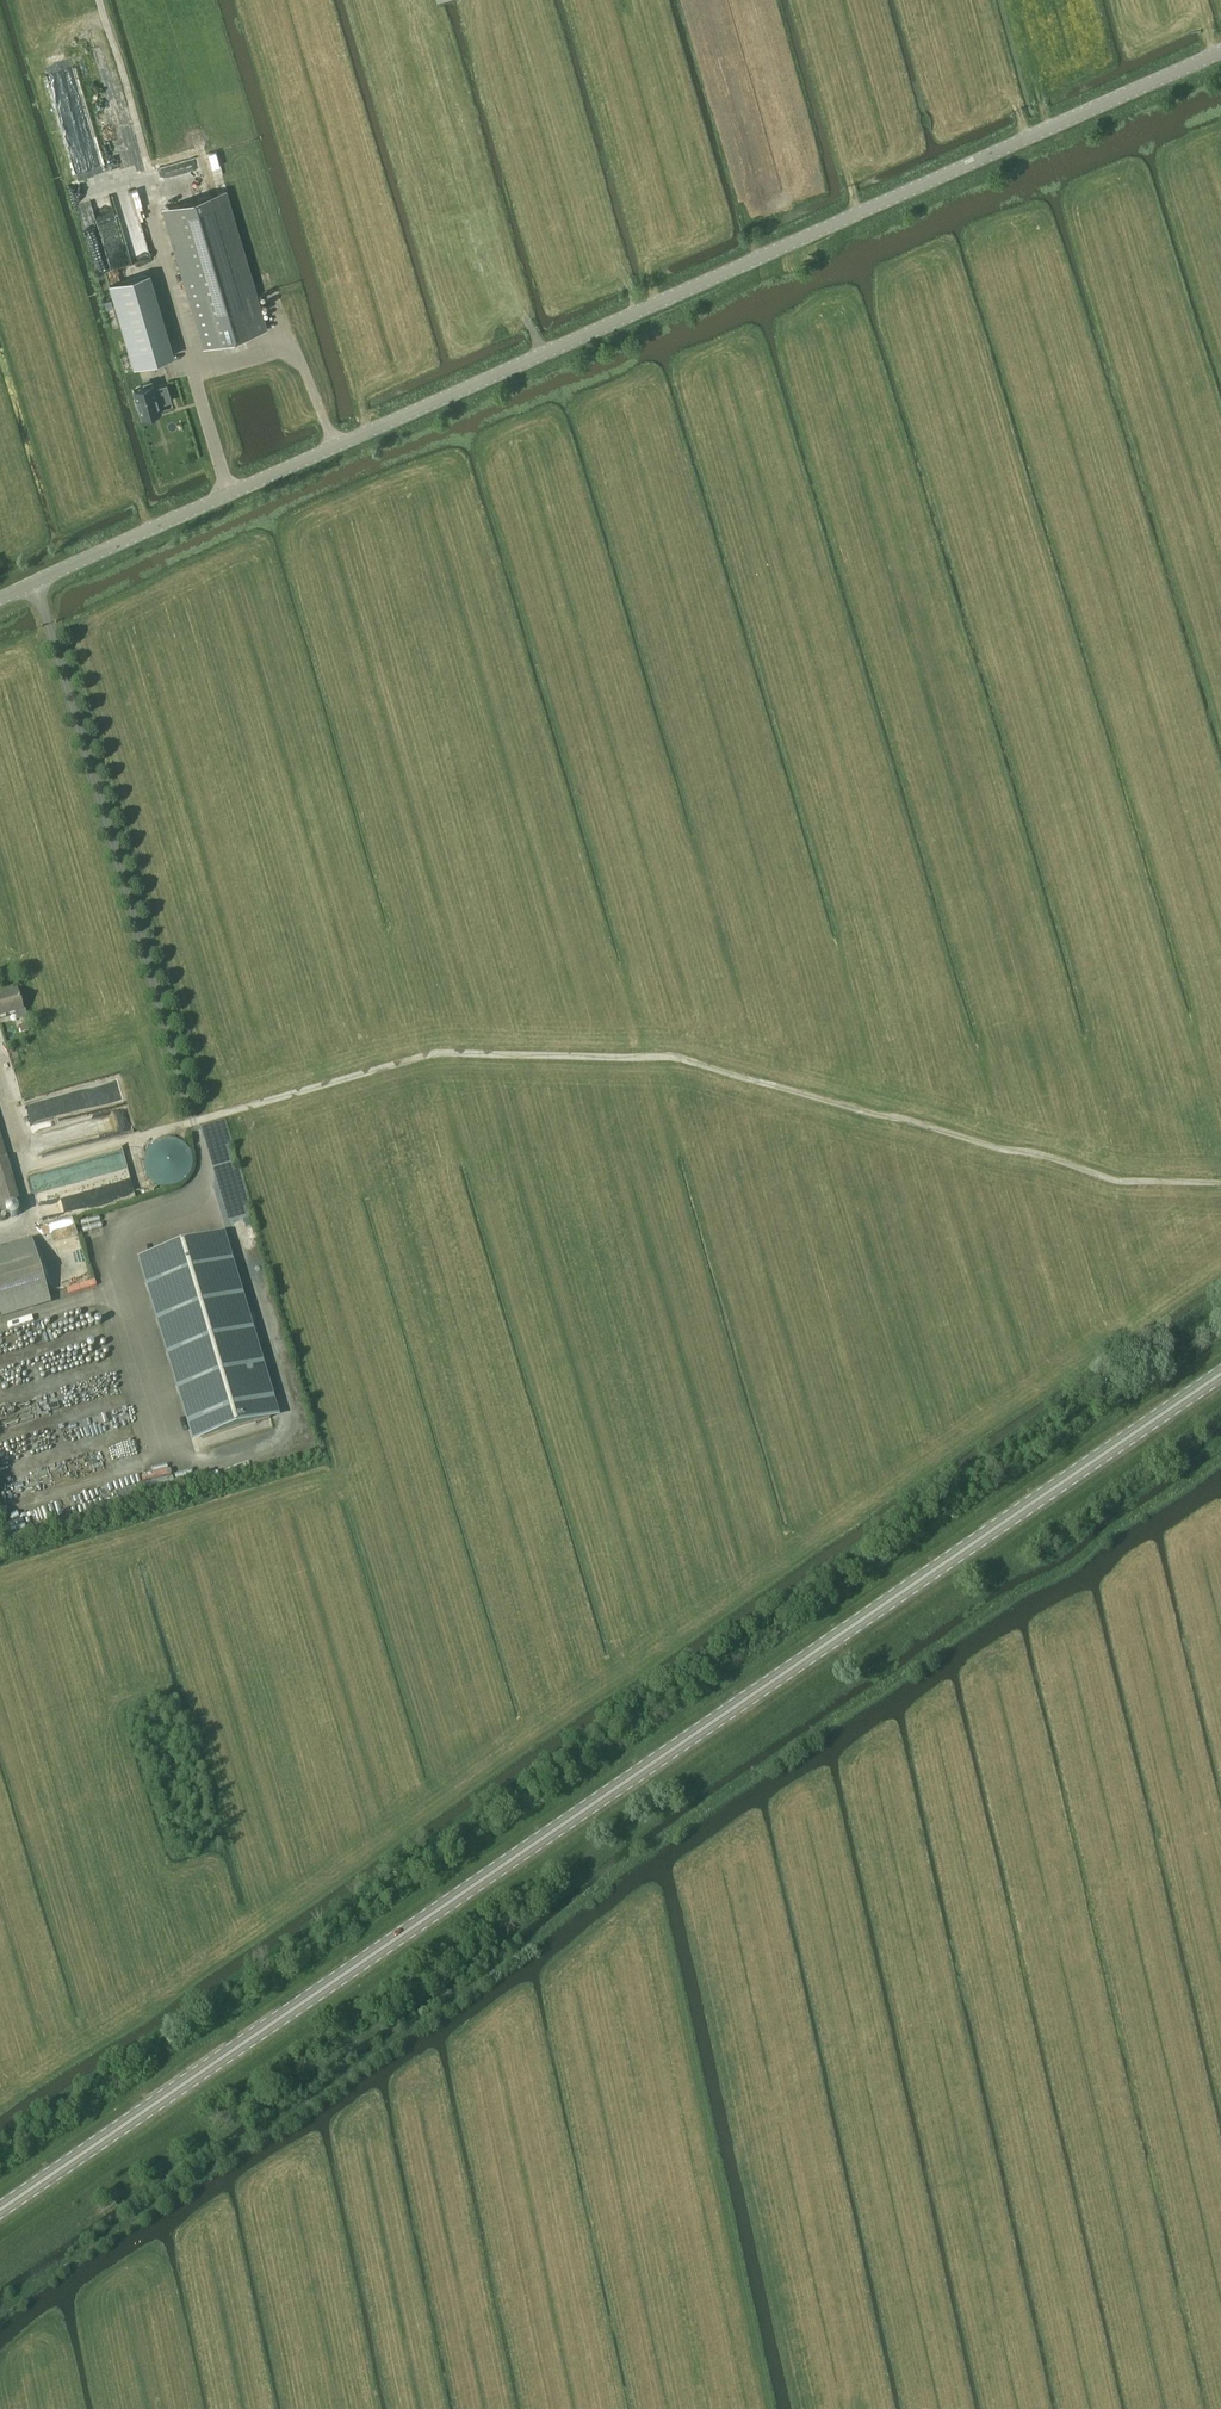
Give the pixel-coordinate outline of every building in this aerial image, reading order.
[(265,329),(225,191),(164,209),(205,347),(265,329)] [(111,299),(104,301),(106,309),(113,307),(111,299)] [(161,412),(158,401),(170,398),(166,385),(154,388),(153,384),(134,390),(136,399),(135,401),(137,407),(139,408),(142,417),(161,412)] [(22,1011),(16,990),(4,993),(5,996),(0,998),(0,1017),(22,1011)] [(0,1135),(0,1216),(5,1214),(2,1207),(20,1202),(0,1135)] [(147,1256),(184,1382),(202,1439),(270,1419),(215,1236),(147,1256)] [(47,1295),(33,1248),(0,1258),(0,1309),(47,1295)]
